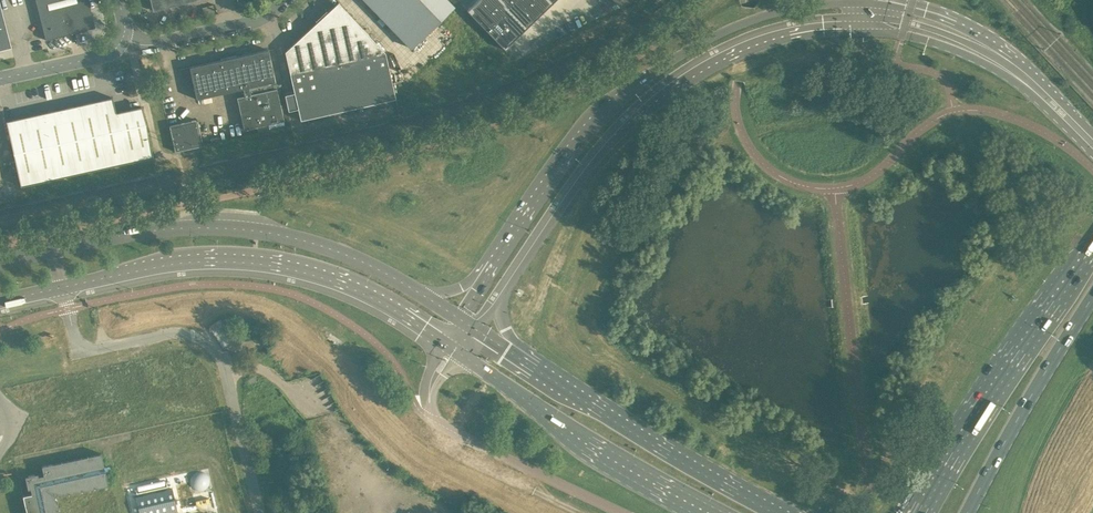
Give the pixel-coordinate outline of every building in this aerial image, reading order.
[(90,8),(88,0),(35,0),(45,40),(95,27),(90,8)] [(153,10),(192,0),(150,0),(153,10)] [(447,0),(364,0),(411,48),(454,7),(447,0)] [(467,10),(486,30),(499,17),(483,0),(477,0),(467,10)] [(499,17),(508,8),(500,0),(483,0),(499,17)] [(508,8),(517,0),(500,0),(508,8)] [(508,8),(527,28),(536,20),(517,0),(508,8)] [(536,20),(545,11),(534,0),(517,0),(536,20)] [(545,11),(553,3),(551,0),(534,0),(545,11)] [(338,3),(285,51),(300,119),(395,98),(385,52),(338,2),(337,2),(338,3)] [(11,47),(0,5),(0,50),(11,47)] [(508,8),(499,17),(519,37),(527,28),(508,8)] [(499,17),(486,30),(505,50),(519,37),(499,17)] [(268,50),(189,67),(196,99),(243,88),(244,96),(237,97),(244,129),(283,120),(276,88),(250,94),(248,87),(274,81),(268,50)] [(137,95),(133,78),(125,80),(130,97),(137,95)] [(127,163),(116,112),(112,97),(94,101),(109,167),(127,163)] [(94,101),(77,105),(91,170),(109,167),(94,101)] [(74,174),(91,170),(77,105),(59,109),(74,174)] [(116,112),(127,163),(153,157),(142,107),(116,112)] [(74,174),(59,109),(42,113),(56,178),(74,174)] [(24,117),(38,182),(56,178),(42,113),(24,117)] [(38,182),(24,117),(6,121),(20,186),(38,182)] [(169,125),(175,151),(201,145),(195,119),(169,125)] [(255,376),(246,381),(247,383),(252,385),(256,382),(256,377),(255,376)] [(56,496),(107,485),(100,453),(41,466),(43,474),(38,475),(37,473),(25,476),(27,489),(30,488),(31,493),(22,495),(26,512),(59,512),(56,496)] [(135,497),(138,512),(175,512),(178,512),(172,488),(135,497)]
